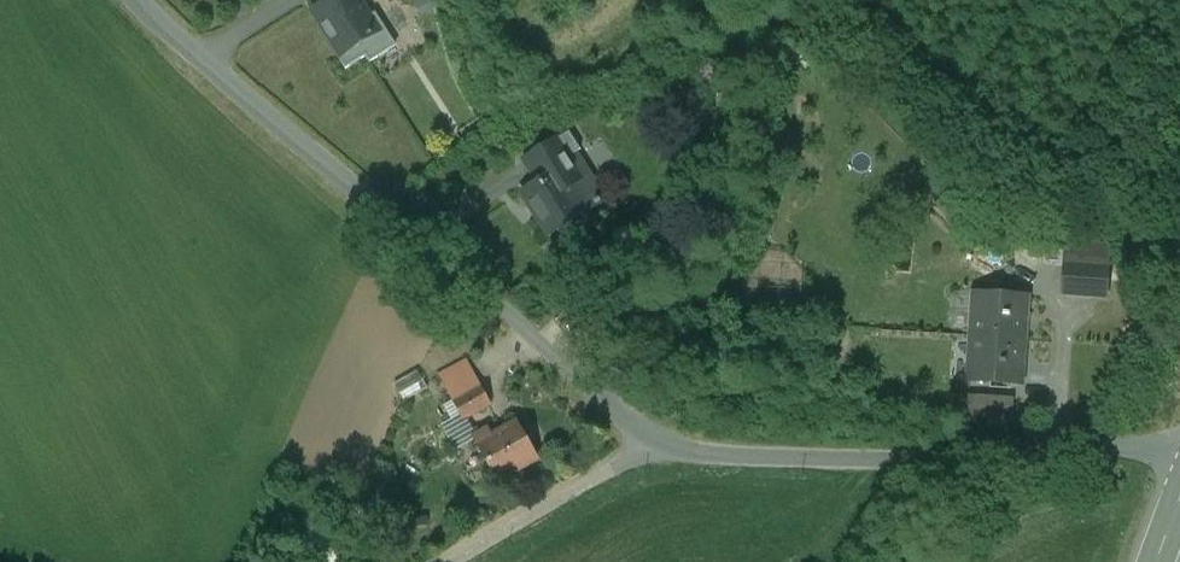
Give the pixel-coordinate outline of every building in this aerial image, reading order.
[(313,12),(324,29),(321,31),(346,70),(366,57),(370,63),(397,46),(376,13),(370,17),(359,0),(332,0),(313,12)] [(548,235),(585,212),(606,199),(602,194),(589,174),(583,178),(571,158),(582,151),(570,133),(524,161),(539,185),(523,195),(548,235)] [(1092,261),(1062,259),(1060,290),(1090,292),(1092,261)] [(1028,297),(974,294),(972,337),(1023,341),(1024,320),(1026,320),(1028,297)] [(1023,341),(972,337),(969,381),(1022,384),(1023,362),(1021,361),(1023,341)] [(420,373),(393,384),(400,399),(426,389),(420,373)] [(480,387),(453,403),(463,420),(490,405),(480,387)] [(1011,401),(977,398),(976,418),(1009,421),(1011,401)] [(518,423),(493,437),(489,430),(474,439),(498,481),(538,459),(518,423)]
